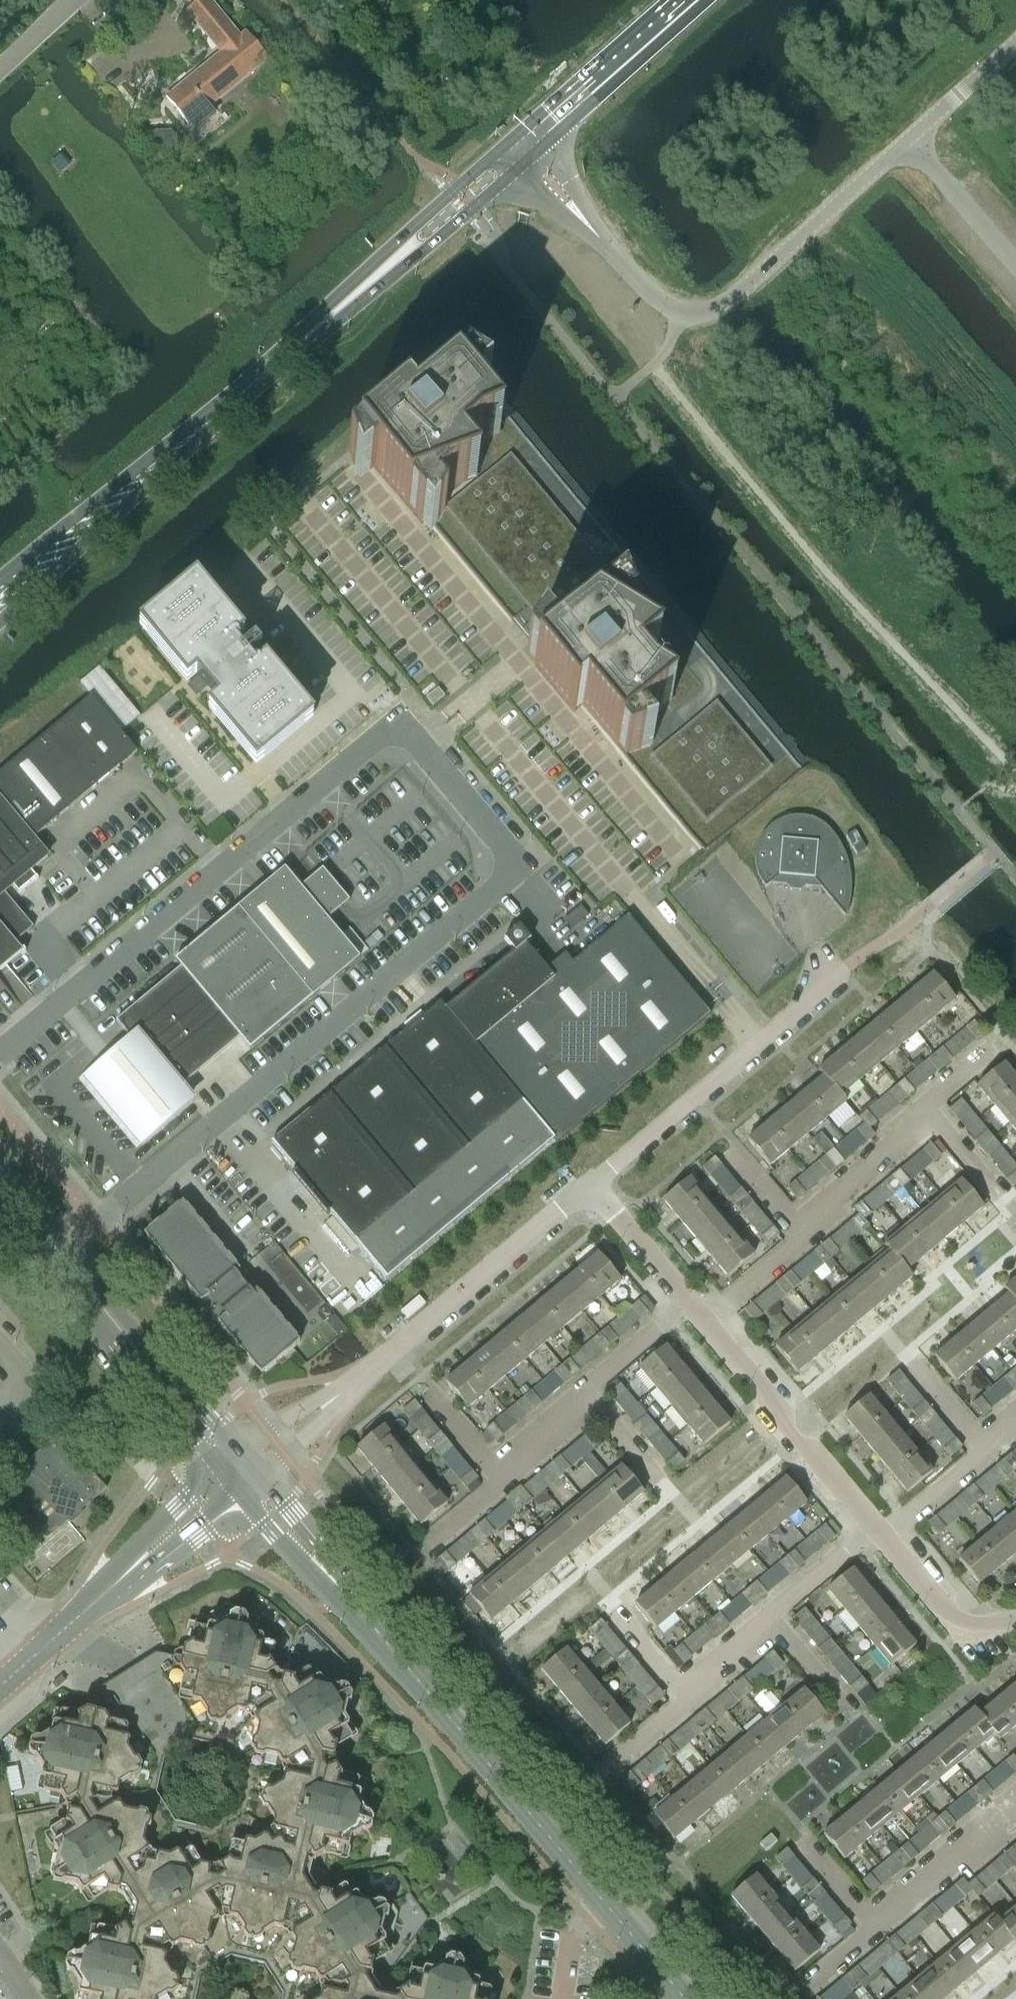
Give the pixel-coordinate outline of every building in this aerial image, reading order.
[(209,0),(200,0),(187,11),(221,53),(166,98),(194,132),(213,116),(207,109),(268,59),(246,33),(240,38),(209,0)] [(175,168),(190,155),(182,146),(168,158),(175,168)] [(810,762),(808,764),(515,412),(517,411),(516,409),(514,411),(476,366),(478,364),(477,363),(412,417),(406,410),(404,408),(347,455),(353,470),(358,482),(375,469),(421,525),(421,524),(430,534),(434,527),(512,620),(514,619),(513,618),(556,583),(572,603),(594,584),(609,602),(555,647),(550,641),(541,631),(534,643),(534,642),(525,655),(573,713),(575,711),(582,705),(704,852),(811,763),(810,762)] [(196,578),(139,626),(186,682),(200,671),(202,673),(220,695),(221,697),(208,708),(256,765),(313,718),(265,661),(255,669),(233,643),(243,635),(196,578)] [(438,688),(425,698),(432,706),(444,696),(438,688)] [(6,966),(7,965),(22,953),(23,954),(25,952),(23,949),(22,950),(15,943),(26,933),(33,927),(4,892),(13,885),(18,892),(20,894),(25,890),(24,889),(35,879),(36,880),(38,879),(36,876),(31,870),(48,857),(33,839),(137,752),(120,732),(121,732),(91,697),(25,752),(0,772),(0,971),(6,966)] [(758,841),(757,844),(756,848),(755,851),(755,855),(754,858),(754,862),(755,865),(755,869),(756,872),(758,875),(759,878),(761,882),(763,884),(765,887),(771,882),(771,883),(786,884),(790,889),(790,890),(800,891),(800,890),(804,886),(819,887),(820,887),(845,916),(847,912),(848,907),(849,902),(850,897),(850,892),(851,887),(851,883),(850,878),(849,868),(848,864),(847,860),(846,856),(844,852),(843,848),(840,844),(838,841),(835,837),(833,834),(830,831),(826,828),(823,826),(819,823),(816,821),(812,819),(808,818),(804,816),(800,816),(796,816),(793,816),(789,817),(786,818),(782,819),(779,820),(775,822),(772,824),(769,826),(767,829),(764,832),(762,835),(760,838),(758,841)] [(855,830),(845,836),(856,854),(865,849),(855,830)] [(236,1034),(250,1050),(326,986),(360,958),(327,919),(339,909),(349,901),(323,869),(311,878),(301,887),(285,868),(175,960),(184,971),(139,1009),(137,1005),(126,1014),(124,1016),(123,1019),(122,1022),(122,1025),(123,1028),(125,1031),(132,1039),(87,1077),(141,1142),(189,1101),(175,1085),(236,1034)] [(564,920),(572,929),(588,915),(580,906),(564,920)] [(445,1009),(556,1142),(710,1014),(628,916),(572,962),(565,968),(553,978),(532,952),(525,944),(530,940),(519,926),(504,939),(514,951),(445,1009)] [(933,974),(913,990),(935,1016),(955,1000),(933,974)] [(916,1032),(935,1016),(913,990),(894,1006),(916,1032)] [(375,1057),(271,1143),(344,1230),(385,1280),(554,1139),(440,1003),(375,1057)] [(897,1048),(916,1032),(894,1006),(875,1022),(897,1048)] [(878,1064),(897,1048),(875,1022),(856,1038),(878,1064)] [(966,1028),(976,1040),(983,1033),(973,1022),(966,1028)] [(859,1080),(878,1064),(856,1038),(837,1054),(859,1080)] [(935,1054),(945,1066),(952,1060),(942,1048),(935,1054)] [(818,1070),(823,1076),(840,1096),(841,1095),(859,1080),(837,1054),(818,1070)] [(937,1072),(945,1066),(935,1054),(927,1060),(937,1072)] [(993,1105),(1015,1086),(1015,1079),(1003,1064),(977,1086),(993,1105)] [(823,1076),(804,1092),(827,1118),(846,1101),(841,1095),(840,1096),(823,1076)] [(904,1080),(897,1086),(906,1098),(914,1091),(904,1080)] [(899,1104),(906,1098),(897,1086),(889,1092),(899,1104)] [(1015,1119),(1015,1086),(993,1105),(1009,1124),(1015,1119)] [(804,1092),(785,1107),(807,1134),(827,1118),(804,1092)] [(949,1109),(955,1117),(967,1107),(961,1100),(949,1109)] [(766,1123),(788,1150),(807,1134),(785,1107),(766,1123)] [(859,1117),(864,1123),(869,1129),(876,1123),(866,1111),(859,1117)] [(788,1150),(766,1123),(747,1140),(769,1166),(788,1150)] [(874,1135),(869,1129),(864,1123),(857,1129),(867,1141),(874,1135)] [(974,1141),(981,1148),(993,1138),(986,1131),(974,1141)] [(821,1133),(813,1140),(826,1156),(833,1149),(834,1148),(821,1133)] [(999,1145),(993,1138),(981,1148),(987,1155),(999,1145)] [(930,1143),(923,1150),(933,1162),(940,1155),(930,1143)] [(833,1149),(826,1156),(836,1167),(843,1161),(833,1149)] [(828,1174),(836,1167),(826,1156),(818,1162),(828,1174)] [(721,1165),(714,1157),(702,1167),(709,1175),(721,1165)] [(892,1176),(902,1188),(909,1182),(899,1170),(892,1176)] [(1006,1179),(1013,1187),(1015,1184),(1015,1171),(1006,1179)] [(894,1194),(902,1188),(892,1176),(884,1182),(894,1194)] [(663,1200),(679,1219),(705,1197),(689,1178),(663,1200)] [(961,1180),(941,1197),(963,1223),(983,1207),(961,1180)] [(787,1188),(797,1200),(805,1193),(795,1181),(787,1188)] [(729,1198),(735,1206),(747,1196),(740,1188),(729,1198)] [(747,1196),(735,1206),(741,1213),(753,1203),(747,1196)] [(721,1216),(705,1197),(679,1219),(695,1238),(721,1216)] [(944,1239),(963,1223),(941,1197),(922,1213),(944,1239)] [(207,1330),(216,1323),(260,1376),(293,1349),(301,1342),(257,1290),(252,1294),(236,1274),(240,1270),(239,1268),(183,1201),(142,1234),(201,1304),(192,1311),(207,1330)] [(853,1208),(858,1214),(863,1220),(871,1214),(860,1202),(853,1208)] [(925,1255),(944,1239),(922,1213),(903,1229),(925,1255)] [(863,1220),(858,1214),(851,1220),(861,1232),(868,1226),(863,1220)] [(695,1238),(711,1257),(737,1235),(721,1216),(695,1238)] [(779,1234),(773,1227),(761,1237),(767,1244),(779,1234)] [(884,1245),(889,1251),(906,1271),(907,1270),(925,1255),(903,1229),(884,1245)] [(753,1255),(737,1235),(711,1257),(727,1277),(753,1255)] [(821,1246),(831,1258),(838,1252),(828,1240),(821,1246)] [(823,1264),(831,1258),(821,1246),(813,1252),(823,1264)] [(870,1267),(892,1293),(912,1277),(907,1270),(906,1271),(889,1251),(870,1267)] [(598,1253),(578,1270),(600,1296),(620,1280),(598,1253)] [(851,1282),(873,1309),(892,1293),(870,1267),(851,1282)] [(578,1270),(559,1286),(581,1312),(600,1296),(578,1270)] [(783,1277),(793,1289),(800,1283),(790,1271),(783,1277)] [(793,1289),(783,1277),(775,1284),(785,1296),(793,1289)] [(1004,1289),(1008,1294),(1009,1294),(1015,1302),(1015,1278),(1004,1289)] [(851,1282),(832,1298),(854,1325),(873,1309),(851,1282)] [(581,1312),(559,1286),(540,1302),(562,1328),(581,1312)] [(990,1309),(1011,1334),(1015,1330),(1015,1302),(1009,1294),(1008,1294),(990,1309)] [(401,1312),(407,1319),(425,1304),(419,1296),(401,1312)] [(347,1310),(355,1303),(350,1297),(342,1304),(347,1310)] [(832,1298),(813,1314),(835,1341),(854,1325),(832,1298)] [(630,1308),(641,1320),(648,1313),(638,1301),(630,1308)] [(540,1302),(521,1317),(543,1344),(562,1328),(540,1302)] [(761,1315),(751,1303),(744,1310),(754,1322),(761,1315)] [(972,1325),(992,1350),(1011,1334),(990,1309),(972,1325)] [(813,1314),(794,1330),(816,1356),(835,1341),(813,1314)] [(543,1344),(521,1317),(502,1333),(524,1360),(543,1344)] [(953,1341),(974,1365),(992,1350),(972,1325),(953,1341)] [(607,1327),(600,1334),(610,1346),(617,1339),(607,1327)] [(797,1373),(816,1356),(794,1330),(775,1347),(797,1373)] [(502,1333),(483,1349),(505,1376),(524,1360),(502,1333)] [(610,1346),(600,1334),(592,1340),(602,1352),(610,1346)] [(974,1365),(953,1341),(934,1357),(954,1382),(974,1365)] [(639,1368),(655,1387),(681,1366),(665,1346),(639,1368)] [(464,1365),(486,1392),(505,1376),(483,1349),(464,1365)] [(569,1359),(562,1366),(572,1377),(579,1371),(569,1359)] [(486,1392),(464,1365),(445,1382),(467,1408),(486,1392)] [(572,1377),(562,1366),(554,1372),(564,1384),(572,1377)] [(697,1385),(681,1366),(655,1387),(671,1407),(697,1385)] [(898,1371),(886,1381),(892,1388),(905,1378),(898,1371)] [(1015,1388),(1015,1378),(1011,1372),(1003,1378),(1013,1390),(1015,1388)] [(626,1391),(619,1384),(607,1394),(614,1401),(626,1391)] [(671,1407),(687,1425),(713,1404),(697,1385),(671,1407)] [(531,1391),(523,1397),(534,1409),(541,1403),(531,1391)] [(844,1417),(860,1436),(884,1415),(868,1396),(844,1417)] [(526,1416),(534,1409),(523,1397),(516,1404),(526,1416)] [(983,1416),(990,1409),(980,1397),(973,1404),(983,1416)] [(420,1408),(414,1400),(402,1410),(408,1418),(420,1408)] [(912,1411),(918,1419),(930,1409),(924,1401),(912,1411)] [(729,1423),(713,1404),(687,1425),(703,1445),(729,1423)] [(930,1409),(918,1419),(924,1426),(936,1416),(930,1409)] [(634,1425),(640,1432),(652,1422),(646,1415),(634,1425)] [(900,1434),(884,1415),(860,1436),(875,1455),(900,1434)] [(658,1430),(652,1422),(640,1432),(646,1440),(658,1430)] [(485,1430),(495,1441),(495,1442),(503,1435),(493,1423),(485,1430)] [(357,1447),(373,1467),(399,1445),(383,1426),(357,1447)] [(591,1430),(583,1436),(593,1448),(601,1442),(591,1430)] [(428,1442),(434,1449),(446,1439),(440,1432),(428,1442)] [(916,1453),(900,1434),(875,1455),(891,1473),(916,1453)] [(5,1480),(4,1490),(40,1533),(51,1534),(100,1494),(101,1483),(64,1439),(53,1439),(5,1480)] [(446,1439),(434,1449),(440,1457),(452,1447),(446,1439)] [(962,1447),(956,1439),(944,1449),(950,1457),(962,1447)] [(415,1465),(399,1445),(373,1467),(388,1486),(415,1465)] [(678,1453),(666,1463),(672,1471),(684,1461),(678,1453)] [(932,1472),(916,1453),(891,1473),(907,1492),(932,1472)] [(1013,1472),(1015,1469),(1015,1461),(1010,1454),(1003,1460),(1013,1472)] [(552,1462),(562,1474),(569,1468),(559,1456),(552,1462)] [(1013,1472),(1003,1460),(995,1466),(1005,1478),(1013,1472)] [(555,1480),(562,1474),(552,1462),(545,1468),(555,1480)] [(415,1465),(388,1486),(404,1505),(431,1484),(415,1465)] [(621,1466),(602,1482),(624,1509),(643,1492),(621,1466)] [(478,1478),(472,1471),(459,1481),(466,1488),(478,1478)] [(786,1478),(766,1494),(787,1519),(806,1503),(786,1478)] [(624,1509),(602,1482),(583,1498),(605,1525),(624,1509)] [(447,1504),(431,1484),(404,1505),(420,1525),(447,1504)] [(965,1491),(975,1503),(983,1497),(973,1485),(965,1491)] [(522,1488),(514,1494),(524,1506),(532,1500),(522,1488)] [(968,1509),(975,1503),(965,1491),(958,1497),(968,1509)] [(517,1512),(524,1506),(514,1494),(507,1500),(517,1512)] [(768,1535),(787,1519),(766,1494),(748,1510),(768,1535)] [(583,1498),(564,1514),(586,1540),(605,1525),(583,1498)] [(749,1550),(768,1535),(748,1510),(729,1525),(749,1550)] [(1015,1512),(996,1528),(1015,1552),(1015,1514),(1015,1512)] [(586,1540),(564,1514),(545,1530),(567,1556),(586,1540)] [(935,1516),(927,1523),(937,1535),(945,1528),(935,1516)] [(484,1520),(476,1526),(486,1538),(494,1532),(484,1520)] [(731,1566),(749,1550),(729,1525),(710,1541),(731,1566)] [(817,1531),(827,1543),(834,1537),(825,1525),(817,1531)] [(479,1544),(486,1538),(476,1526),(469,1532),(479,1544)] [(1015,1553),(1015,1552),(996,1528),(977,1544),(998,1568),(1015,1553)] [(545,1530),(526,1546),(548,1572),(567,1556),(545,1530)] [(712,1581),(731,1566),(710,1541),(691,1557),(712,1581)] [(998,1568),(977,1544),(958,1560),(979,1584),(998,1568)] [(548,1572),(526,1546),(507,1562),(529,1588),(548,1572)] [(794,1550),(786,1556),(796,1568),(804,1562),(794,1550)] [(455,1564),(445,1552),(438,1558),(448,1570),(455,1564)] [(796,1568),(786,1556),(779,1563),(789,1575),(796,1568)] [(693,1597),(712,1581),(691,1557),(673,1572),(693,1597)] [(507,1562),(488,1578),(510,1604),(529,1588),(507,1562)] [(827,1590),(843,1609),(868,1588),(852,1569),(827,1590)] [(673,1572),(654,1588),(674,1613),(693,1597),(673,1572)] [(510,1604),(488,1578),(468,1595),(490,1621),(510,1604)] [(756,1582),(749,1588),(759,1600),(766,1594),(756,1582)] [(655,1629),(674,1613),(654,1588),(635,1604),(655,1629)] [(759,1600),(749,1588),(742,1594),(752,1606),(759,1600)] [(859,1628),(884,1607),(868,1588),(843,1609),(859,1628)] [(874,1646),(899,1626),(884,1607),(859,1628),(874,1646)] [(792,1619),(798,1626),(810,1616),(804,1608),(792,1619)] [(719,1613),(712,1619),(721,1631),(729,1625),(719,1613)] [(714,1637),(721,1631),(712,1619),(704,1625),(714,1637)] [(595,1637),(607,1627),(600,1620),(588,1630),(595,1637)] [(248,1709),(255,1710),(261,1706),(263,1697),(271,1685),(267,1677),(274,1673),(275,1670),(269,1662),(273,1649),(271,1646),(262,1644),(263,1640),(261,1637),(254,1635),(247,1625),(229,1621),(218,1627),(210,1625),(207,1627),(206,1631),(197,1630),(195,1630),(192,1645),(183,1651),(182,1658),(179,1669),(185,1677),(182,1692),(183,1694),(192,1696),(192,1700),(193,1703),(201,1704),(208,1715),(226,1719),(236,1713),(244,1714),(247,1712),(248,1709)] [(915,1645),(899,1626),(874,1646),(890,1666),(915,1645)] [(824,1657),(836,1647),(830,1639),(818,1649),(824,1657)] [(674,1651),(683,1662),(684,1663),(691,1656),(681,1645),(674,1651)] [(842,1654),(836,1647),(824,1657),(830,1664),(842,1654)] [(541,1669),(557,1689),(582,1668),(566,1649),(541,1669)] [(614,1660),(620,1668),(632,1658),(626,1650),(614,1660)] [(179,1669),(182,1658),(155,1652),(128,1669),(100,1686),(95,1714),(104,1716),(110,1724),(125,1727),(125,1729),(124,1738),(128,1739),(129,1741),(127,1750),(134,1761),(130,1779),(119,1786),(117,1793),(115,1795),(111,1794),(109,1801),(113,1806),(117,1805),(120,1805),(125,1812),(136,1815),(146,1830),(143,1843),(147,1850),(146,1853),(141,1856),(145,1863),(154,1865),(155,1859),(160,1856),(168,1858),(175,1854),(179,1854),(180,1857),(189,1853),(192,1854),(199,1865),(208,1867),(210,1872),(209,1878),(216,1879),(223,1876),(219,1869),(220,1865),(227,1861),(230,1846),(233,1845),(242,1847),(243,1843),(246,1841),(255,1843),(265,1837),(271,1846),(278,1841),(281,1831),(275,1830),(272,1826),(274,1821),(267,1810),(271,1792),(282,1785),(284,1777),(286,1776),(291,1777),(292,1770),(289,1764),(285,1766),(282,1765),(278,1759),(265,1756),(255,1741),(258,1728),(254,1721),(254,1718),(258,1716),(255,1710),(248,1709),(247,1712),(244,1714),(236,1713),(226,1719),(208,1715),(201,1704),(193,1703),(192,1700),(192,1696),(183,1694),(182,1692),(185,1677),(179,1669)] [(783,1664),(773,1652),(765,1658),(775,1670),(783,1664)] [(638,1665),(632,1658),(620,1668),(626,1675),(638,1665)] [(597,1687),(582,1668),(557,1689),(573,1707),(597,1687)] [(279,1686),(271,1685),(263,1697),(261,1706),(255,1710),(258,1716),(254,1718),(254,1721),(258,1728),(255,1741),(265,1756),(278,1759),(282,1765),(285,1766),(289,1764),(292,1770),(299,1765),(307,1767),(322,1765),(323,1756),(332,1758),(334,1757),(336,1747),(349,1739),(349,1737),(344,1729),(348,1726),(348,1724),(344,1717),(347,1704),(337,1689),(324,1686),(320,1679),(318,1678),(314,1680),(309,1673),(307,1672),(294,1679),(284,1677),(282,1679),(279,1686)] [(742,1677),(735,1684),(745,1696),(752,1689),(742,1677)] [(861,1677),(849,1687),(855,1695),(867,1685),(861,1677)] [(1015,1683),(997,1699),(1015,1722),(1015,1684),(1015,1683)] [(737,1702),(745,1696),(735,1684),(727,1690),(737,1702)] [(597,1687),(573,1707),(588,1726),(613,1705),(597,1687)] [(652,1705),(664,1695),(658,1688),(646,1698),(652,1705)] [(803,1689),(784,1705),(805,1730),(824,1713),(803,1689)] [(1015,1725),(1015,1722),(997,1699),(979,1714),(978,1715),(994,1733),(993,1734),(999,1740),(1015,1725)] [(629,1725),(613,1705),(588,1726),(605,1745),(629,1725)] [(786,1745),(805,1730),(784,1705),(766,1720),(786,1745)] [(974,1708),(955,1724),(975,1749),(993,1734),(994,1733),(978,1715),(979,1714),(974,1708)] [(705,1709),(697,1715),(707,1727),(715,1721),(705,1709)] [(74,1799),(79,1806),(94,1803),(101,1799),(109,1801),(111,1794),(115,1795),(117,1793),(119,1786),(130,1779),(134,1761),(127,1750),(129,1741),(128,1739),(124,1738),(125,1729),(125,1727),(110,1724),(104,1716),(95,1714),(86,1712),(79,1716),(63,1713),(62,1714),(60,1723),(56,1723),(53,1725),(52,1732),(40,1739),(36,1757),(43,1769),(41,1776),(43,1778),(47,1779),(44,1789),(46,1791),(60,1794),(66,1802),(68,1802),(74,1799)] [(700,1733),(707,1727),(697,1715),(690,1721),(700,1733)] [(767,1761),(786,1745),(766,1720),(747,1736),(767,1761)] [(955,1724),(936,1740),(957,1765),(975,1749),(955,1724)] [(749,1776),(767,1761),(747,1736),(728,1752),(749,1776)] [(667,1740),(660,1746),(670,1758),(677,1752),(667,1740)] [(936,1740),(917,1755),(938,1780),(957,1765),(936,1740)] [(662,1764),(670,1758),(660,1746),(652,1752),(662,1764)] [(730,1792),(749,1776),(728,1752),(709,1767),(730,1792)] [(917,1755),(898,1771),(919,1796),(938,1780),(917,1755)] [(1012,1755),(1005,1761),(1015,1773),(1015,1772),(1015,1760),(1012,1755)] [(281,1831),(278,1841),(283,1849),(292,1850),(306,1859),(311,1856),(312,1858),(315,1859),(323,1853),(338,1857),(340,1856),(342,1847),(346,1847),(348,1846),(350,1838),(361,1831),(365,1813),(359,1802),(361,1794),(360,1792),(356,1791),(358,1782),(356,1780),(341,1776),(336,1768),(333,1767),(326,1772),(322,1765),(307,1767),(299,1765),(292,1770),(291,1777),(286,1776),(284,1777),(282,1785),(271,1792),(267,1810),(274,1821),(272,1826),(275,1830),(281,1831)] [(711,1808),(730,1792),(709,1767),(691,1783),(711,1808)] [(898,1771),(880,1787),(900,1811),(919,1796),(898,1771)] [(622,1778),(632,1790),(639,1784),(629,1772),(622,1778)] [(982,1780),(975,1786),(985,1798),(992,1792),(982,1780)] [(692,1823),(711,1808),(691,1783),(672,1799),(692,1823)] [(985,1798),(975,1786),(967,1793),(977,1805),(985,1798)] [(861,1802),(869,1812),(882,1827),(900,1811),(880,1787),(861,1802)] [(120,1889),(126,1890),(136,1877),(143,1872),(145,1863),(141,1856),(146,1853),(147,1850),(143,1843),(146,1830),(136,1815),(125,1812),(120,1805),(117,1805),(113,1806),(109,1801),(101,1799),(94,1803),(79,1806),(77,1814),(70,1812),(68,1814),(65,1823),(53,1830),(52,1833),(57,1841),(53,1844),(53,1846),(57,1853),(54,1865),(63,1881),(76,1884),(80,1891),(83,1892),(87,1890),(92,1897),(94,1898),(108,1890),(117,1892),(119,1891),(120,1889)] [(692,1823),(672,1799),(653,1815),(673,1839),(692,1823)] [(861,1802),(842,1818),(863,1843),(882,1827),(869,1812),(861,1802)] [(945,1812),(937,1818),(947,1830),(955,1823),(945,1812)] [(933,1813),(926,1819),(930,1824),(937,1818),(933,1813)] [(844,1859),(863,1843),(842,1818),(823,1834),(844,1859)] [(947,1830),(937,1818),(930,1824),(940,1836),(947,1830)] [(759,1844),(765,1851),(777,1841),(770,1834),(759,1844)] [(223,1876),(216,1879),(219,1895),(223,1902),(222,1910),(228,1911),(228,1916),(229,1918),(237,1920),(244,1931),(262,1934),(274,1928),(280,1929),(283,1928),(285,1923),(292,1925),(300,1919),(302,1910),(312,1895),(302,1879),(306,1859),(292,1850),(283,1849),(278,1841),(271,1846),(265,1837),(255,1843),(246,1841),(243,1843),(242,1847),(233,1845),(230,1846),(227,1861),(220,1865),(219,1869),(223,1876)] [(907,1843),(900,1849),(910,1861),(917,1855),(907,1843)] [(1004,1854),(1014,1865),(1015,1864),(1015,1853),(1011,1847),(1004,1854)] [(793,1856),(787,1848),(775,1858),(781,1866),(793,1856)] [(902,1867),(910,1861),(900,1849),(892,1855),(902,1867)] [(136,1907),(132,1926),(147,1937),(152,1946),(162,1948),(167,1944),(170,1947),(172,1948),(180,1944),(191,1947),(208,1937),(211,1924),(217,1920),(218,1917),(216,1914),(222,1910),(223,1902),(219,1895),(216,1879),(209,1878),(210,1872),(208,1867),(199,1865),(192,1854),(189,1853),(180,1857),(179,1854),(175,1854),(168,1858),(160,1856),(155,1859),(154,1865),(145,1863),(143,1872),(136,1877),(126,1890),(136,1907)] [(1007,1872),(1014,1865),(1004,1854),(997,1860),(1007,1872)] [(869,1874),(862,1881),(872,1893),(879,1886),(869,1874)] [(730,1896),(746,1915),(771,1894),(755,1875),(730,1896)] [(964,1897),(972,1890),(967,1884),(962,1878),(954,1885),(964,1897)] [(800,1889),(807,1896),(819,1886),(812,1879),(800,1889)] [(974,1879),(967,1884),(972,1890),(977,1896),(984,1891),(974,1879)] [(825,1893),(819,1886),(807,1896),(813,1904),(825,1893)] [(318,1896),(312,1895),(302,1910),(300,1919),(292,1925),(295,1930),(291,1933),(290,1936),(295,1943),(292,1956),(302,1971),(314,1975),(319,1982),(321,1982),(326,1979),(330,1985),(339,1987),(348,1982),(365,1979),(367,1973),(368,1973),(371,1972),(373,1963),(385,1955),(385,1953),(381,1945),(384,1943),(385,1940),(381,1933),(383,1920),(374,1905),(361,1902),(357,1895),(354,1894),(350,1896),(345,1888),(343,1888),(330,1895),(321,1893),(319,1894),(318,1896)] [(787,1913),(771,1894),(746,1915),(762,1933),(787,1913)] [(931,1904),(924,1910),(934,1922),(941,1916),(931,1904)] [(998,1921),(998,1922),(1013,1940),(1013,1941),(1015,1945),(1015,1906),(998,1921)] [(321,1992),(324,1991),(328,1992),(330,1985),(326,1979),(321,1982),(319,1982),(314,1975),(302,1971),(292,1956),(295,1943),(290,1936),(291,1933),(295,1930),(292,1925),(285,1923),(283,1928),(280,1929),(274,1928),(262,1934),(244,1931),(237,1920),(229,1918),(228,1916),(228,1911),(222,1910),(216,1914),(218,1917),(217,1920),(211,1924),(208,1937),(191,1947),(180,1944),(172,1948),(170,1947),(167,1944),(162,1948),(161,1954),(164,1956),(165,1958),(164,1965),(171,1977),(166,1995),(159,1998),(196,1998),(200,1976),(229,1958),(262,1965),(281,1993),(280,1998),(319,1998),(321,1992)] [(927,1928),(934,1922),(924,1910),(917,1916),(927,1928)] [(778,1952),(803,1931),(787,1913),(762,1933),(778,1952)] [(994,1956),(1013,1941),(1013,1940),(998,1922),(998,1921),(993,1915),(974,1931),(994,1956)] [(832,1926),(839,1934),(851,1924),(844,1916),(832,1926)] [(162,1948),(152,1946),(147,1937),(132,1926),(127,1929),(126,1927),(123,1927),(115,1932),(101,1929),(98,1931),(95,1939),(93,1939),(89,1940),(87,1948),(76,1955),(72,1973),(79,1984),(77,1992),(78,1994),(83,1995),(82,1998),(159,1998),(166,1995),(171,1977),(164,1965),(165,1958),(164,1956),(161,1954),(162,1948)] [(819,1950),(803,1931),(778,1952),(794,1971),(819,1950)] [(974,1931),(955,1947),(976,1972),(994,1956),(974,1931)] [(894,1935),(887,1941),(897,1953),(904,1947),(894,1935)] [(889,1959),(897,1953),(887,1941),(879,1947),(889,1959)] [(936,1962),(957,1987),(976,1972),(955,1947),(936,1962)] [(917,1978),(935,1998),(943,1998),(957,1987),(936,1962),(917,1978)] [(396,1998),(486,1998),(488,1990),(487,1989),(478,1986),(479,1982),(477,1980),(469,1978),(463,1967),(444,1963),(433,1970),(425,1969),(423,1969),(422,1974),(413,1972),(411,1973),(408,1987),(399,1992),(399,1995),(400,1997),(396,1998)] [(856,1966),(849,1972),(859,1984),(866,1978),(856,1966)] [(852,1991),(859,1984),(849,1972),(842,1979),(852,1991)] [(917,1978),(899,1994),(903,1998),(935,1998),(917,1978)] [(376,1996),(365,1979),(348,1982),(339,1987),(330,1985),(328,1992),(324,1991),(321,1992),(319,1998),(391,1998),(376,1996)]
